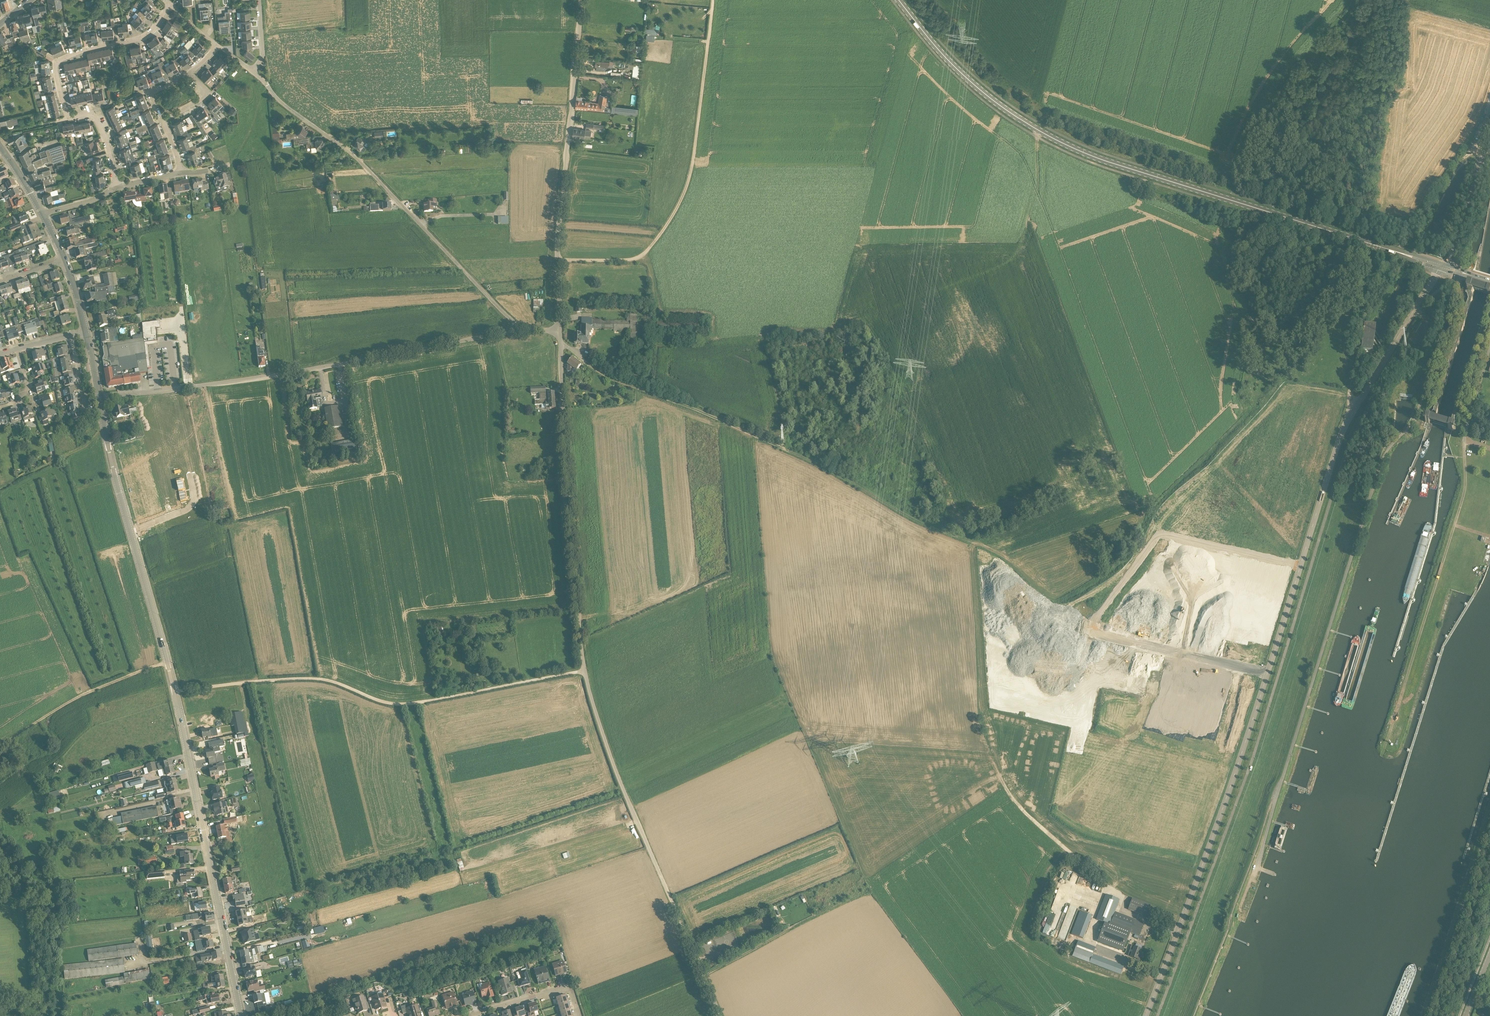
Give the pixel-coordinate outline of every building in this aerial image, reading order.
[(1,1),(3,9),(9,7),(7,0),(0,0),(1,1)] [(62,6),(60,0),(48,0),(50,8),(62,6)] [(152,6),(154,4),(150,0),(146,0),(142,4),(146,7),(153,14),(154,13),(153,11),(155,9),(152,6)] [(209,12),(213,12),(212,2),(208,2),(208,1),(207,1),(208,2),(203,2),(204,8),(200,8),(200,7),(201,19),(209,18),(209,12)] [(42,28),(41,24),(39,24),(37,15),(41,14),(40,12),(46,11),(45,5),(38,7),(38,6),(36,7),(36,6),(31,7),(36,25),(37,31),(41,31),(40,28),(42,28)] [(139,12),(143,16),(145,14),(149,18),(153,14),(146,7),(142,11),(141,9),(139,12)] [(229,21),(233,20),(232,8),(232,9),(228,9),(228,12),(225,12),(225,15),(223,15),(224,21),(219,21),(220,32),(230,31),(229,21)] [(238,12),(240,12),(240,18),(245,18),(250,18),(250,11),(244,11),(244,8),(238,9),(238,12)] [(141,18),(143,16),(139,12),(137,13),(138,15),(135,18),(136,20),(143,27),(145,26),(143,24),(145,22),(141,18)] [(24,15),(26,24),(33,22),(31,16),(30,17),(29,13),(24,15)] [(18,32),(20,36),(21,42),(30,39),(28,32),(26,24),(24,15),(18,16),(19,20),(18,20),(20,26),(24,25),(24,26),(23,26),(24,30),(18,32)] [(239,22),(241,21),(241,28),(245,28),(251,27),(250,21),(245,21),(245,18),(240,18),(239,18),(239,22)] [(97,20),(98,28),(101,27),(101,30),(101,31),(102,39),(108,38),(107,30),(106,26),(103,26),(101,27),(101,24),(100,22),(101,22),(100,19),(97,20)] [(131,28),(132,29),(134,29),(136,27),(140,31),(143,27),(136,20),(133,24),(131,22),(129,23),(131,28)] [(165,25),(173,30),(174,28),(178,30),(181,25),(174,21),(176,22),(174,24),(168,20),(165,25)] [(14,37),(20,36),(18,32),(15,21),(11,22),(12,23),(10,23),(13,36),(11,37),(13,44),(16,43),(15,41),(14,37)] [(122,26),(118,26),(117,23),(114,24),(115,26),(115,32),(118,31),(119,36),(124,36),(122,26)] [(127,23),(122,24),(122,26),(124,36),(126,35),(126,33),(129,32),(128,30),(132,29),(131,28),(129,23),(127,24),(127,23)] [(164,37),(170,42),(176,32),(173,30),(165,25),(162,29),(168,33),(166,36),(165,35),(164,37)] [(246,31),(245,28),(241,28),(239,28),(240,31),(241,31),(242,37),(246,37),(251,37),(251,30),(246,31)] [(96,32),(95,29),(90,30),(92,41),(98,40),(97,32),(96,32)] [(645,41),(654,41),(654,35),(659,35),(659,29),(646,29),(645,41)] [(11,37),(7,38),(3,33),(2,34),(1,32),(0,33),(0,41),(4,45),(7,43),(9,43),(10,46),(13,44),(11,37)] [(68,35),(69,39),(68,39),(71,47),(76,45),(74,37),(73,34),(68,35)] [(82,44),(80,35),(74,37),(76,45),(82,44)] [(152,39),(160,50),(162,49),(167,45),(163,40),(161,42),(157,36),(152,39)] [(195,42),(193,44),(203,53),(206,49),(201,44),(203,42),(204,43),(205,43),(199,37),(195,42)] [(246,37),(242,37),(240,37),(240,41),(242,40),(242,47),(244,47),(250,46),(252,46),(252,40),(246,40),(246,37)] [(158,52),(160,50),(152,39),(148,42),(152,48),(150,50),(153,55),(158,52)] [(62,43),(56,46),(60,54),(65,51),(62,43)] [(193,44),(191,45),(188,49),(192,53),(194,51),(199,56),(203,53),(193,44)] [(56,46),(51,49),(54,56),(60,54),(56,46)] [(145,53),(142,53),(140,46),(135,47),(137,56),(139,56),(140,60),(146,58),(145,53)] [(250,46),(244,47),(245,50),(246,50),(247,50),(243,55),(251,61),(255,55),(249,51),(251,49),(250,46)] [(44,58),(46,55),(40,52),(33,48),(32,47),(30,48),(29,49),(32,51),(39,55),(44,58)] [(129,69),(131,68),(130,62),(135,61),(134,57),(137,56),(135,47),(130,48),(131,55),(128,56),(128,54),(125,55),(127,63),(129,69)] [(108,59),(114,58),(112,48),(106,49),(108,59)] [(108,59),(106,49),(99,51),(102,61),(108,59)] [(192,53),(188,49),(183,52),(186,55),(184,57),(190,64),(194,61),(189,55),(192,53)] [(99,51),(93,52),(96,62),(102,61),(99,51)] [(91,69),(90,64),(96,62),(93,52),(87,54),(88,59),(90,69),(91,69)] [(186,68),(190,64),(184,57),(182,59),(179,55),(175,59),(179,64),(181,62),(186,68)] [(223,67),(226,64),(226,63),(228,60),(225,58),(223,60),(220,57),(218,59),(217,58),(215,60),(223,67)] [(82,60),(85,70),(90,69),(88,59),(82,60)] [(170,64),(174,73),(179,70),(176,66),(179,64),(175,59),(173,60),(174,62),(170,64)] [(82,60),(76,62),(78,71),(85,70),(82,60)] [(223,67),(215,60),(213,62),(214,63),(213,65),(215,67),(213,69),(218,74),(220,72),(224,69),(223,67)] [(170,64),(165,66),(162,61),(160,62),(165,71),(167,70),(170,75),(174,73),(170,64)] [(76,62),(70,63),(72,73),(78,71),(76,62)] [(158,63),(159,65),(154,67),(156,71),(160,80),(164,78),(162,72),(165,71),(160,62),(158,63)] [(64,64),(64,67),(66,74),(72,73),(70,63),(64,64)] [(628,67),(632,68),(631,77),(638,78),(640,65),(628,63),(628,67)] [(147,70),(148,72),(150,78),(153,77),(155,82),(160,80),(156,71),(151,73),(150,69),(147,70)] [(216,76),(218,74),(213,69),(211,71),(208,69),(206,71),(205,70),(203,72),(210,79),(215,83),(217,80),(216,79),(217,77),(216,76)] [(150,78),(148,72),(145,73),(146,76),(141,78),(144,87),(149,85),(147,79),(150,78)] [(210,79),(203,72),(202,74),(203,75),(201,77),(207,82),(210,79)] [(140,88),(144,87),(141,78),(137,80),(136,77),(133,79),(136,84),(138,83),(140,88)] [(94,103),(92,94),(91,91),(88,92),(87,89),(85,90),(88,101),(88,102),(88,101),(93,100),(94,103)] [(98,90),(96,90),(99,101),(104,100),(102,92),(99,92),(98,90)] [(56,98),(54,93),(46,95),(47,98),(36,101),(37,103),(40,102),(44,101),(56,98)] [(578,97),(577,101),(576,108),(587,109),(604,111),(604,112),(638,116),(640,94),(633,94),(631,108),(612,106),(612,108),(605,107),(607,96),(600,95),(598,103),(588,102),(582,101),(582,97),(578,97)] [(146,101),(143,95),(136,98),(135,98),(136,99),(138,104),(146,101)] [(225,107),(224,106),(227,104),(221,99),(219,101),(216,97),(211,101),(221,111),(225,107)] [(146,101),(138,104),(140,109),(148,106),(146,101)] [(208,104),(215,112),(213,114),(214,115),(219,121),(221,119),(217,114),(221,111),(211,101),(208,104)] [(47,112),(59,108),(58,109),(57,103),(49,105),(50,109),(47,110),(47,112)] [(108,115),(119,110),(118,109),(115,110),(114,106),(106,110),(108,115)] [(207,121),(212,118),(212,117),(210,114),(209,115),(204,109),(202,110),(201,109),(199,111),(207,121)] [(117,113),(120,112),(119,110),(108,115),(111,120),(118,116),(117,113)] [(152,115),(150,110),(142,113),(144,119),(152,115)] [(199,120),(196,122),(199,126),(203,132),(205,130),(202,125),(207,121),(199,111),(197,112),(198,113),(196,115),(199,120)] [(113,125),(123,120),(129,117),(128,114),(122,117),(122,118),(120,119),(118,116),(111,120),(113,125),(112,125),(113,125)] [(146,124),(154,121),(152,115),(144,119),(146,124)] [(14,117),(0,120),(0,127),(1,127),(1,125),(7,123),(7,126),(16,124),(15,117),(14,117)] [(115,130),(123,126),(122,123),(124,122),(123,120),(113,125),(115,130)] [(174,129),(185,125),(183,120),(180,121),(172,124),(172,125),(174,129)] [(279,139),(279,133),(276,133),(274,122),(274,120),(271,120),(271,123),(273,140),(279,140),(279,139)] [(150,127),(152,133),(160,130),(158,124),(150,127)] [(188,133),(187,130),(185,125),(174,129),(175,133),(175,134),(180,132),(181,135),(188,133)] [(297,133),(286,134),(287,138),(294,138),(302,138),(308,130),(302,126),(297,133)] [(118,135),(114,136),(115,139),(114,139),(115,142),(127,137),(126,132),(127,132),(126,129),(116,132),(118,135)] [(574,129),(573,137),(591,138),(592,131),(574,129)] [(152,133),(155,138),(162,135),(160,130),(152,133)] [(179,145),(188,141),(192,140),(189,132),(188,133),(181,135),(182,138),(177,140),(178,140),(179,145)] [(17,150),(28,145),(27,141),(23,143),(20,135),(15,138),(13,136),(7,139),(9,144),(13,142),(17,150)] [(360,149),(363,151),(366,147),(363,145),(367,140),(362,136),(360,138),(359,137),(356,139),(357,140),(353,144),(360,149)] [(126,143),(129,142),(127,137),(115,142),(116,144),(117,144),(118,146),(126,143)] [(308,137),(302,138),(294,138),(294,146),(299,145),(299,143),(306,143),(307,147),(311,147),(311,151),(316,150),(316,151),(321,150),(321,146),(324,146),(324,141),(322,141),(322,139),(315,140),(316,141),(309,142),(308,137)] [(164,139),(156,142),(158,148),(166,145),(164,139)] [(94,144),(93,141),(85,143),(86,147),(89,155),(96,152),(95,151),(99,150),(97,144),(94,145),(93,144),(94,144)] [(190,146),(188,141),(179,145),(181,149),(181,150),(189,147),(190,150),(196,147),(195,144),(190,146)] [(61,144),(49,149),(46,150),(48,156),(44,157),(41,158),(43,164),(52,160),(54,163),(65,159),(63,152),(61,144)] [(153,149),(155,154),(158,154),(160,153),(160,154),(168,151),(166,145),(158,148),(153,149)] [(186,155),(187,155),(188,159),(201,154),(200,150),(201,149),(200,146),(196,147),(190,150),(191,153),(186,154),(186,155)] [(19,154),(22,159),(29,156),(28,153),(33,151),(32,148),(19,154)] [(119,157),(133,153),(131,148),(119,151),(120,154),(119,154),(119,157)] [(29,156),(22,159),(24,165),(30,163),(32,162),(31,159),(36,157),(34,153),(29,156)] [(133,153),(119,157),(120,159),(121,158),(122,161),(125,160),(126,163),(127,163),(133,161),(134,161),(135,161),(133,153)] [(201,154),(188,159),(190,164),(189,164),(190,164),(196,162),(197,165),(198,165),(203,163),(200,155),(201,154)] [(170,155),(159,158),(159,159),(158,159),(160,164),(171,161),(170,155)] [(24,165),(28,173),(36,169),(36,168),(44,164),(43,164),(41,158),(32,162),(30,163),(24,165)] [(127,163),(128,168),(131,167),(131,170),(141,168),(139,163),(134,164),(133,161),(127,163)] [(173,167),(171,161),(160,164),(160,167),(162,172),(168,170),(168,168),(173,167)] [(103,163),(94,164),(95,169),(92,170),(93,173),(100,172),(99,169),(103,168),(102,165),(104,165),(103,163)] [(50,169),(48,169),(38,172),(37,168),(36,169),(28,173),(31,179),(38,176),(39,177),(41,177),(50,174),(51,174),(50,169)] [(4,180),(8,178),(8,177),(7,174),(5,170),(0,172),(0,182),(4,180)] [(100,172),(93,173),(93,176),(96,176),(96,180),(106,179),(105,177),(104,177),(103,174),(100,175),(100,172)] [(45,185),(50,183),(49,178),(50,178),(50,174),(41,177),(42,180),(40,181),(41,183),(35,184),(36,187),(36,188),(36,189),(36,190),(37,190),(45,188),(45,185)] [(226,175),(220,177),(218,177),(219,179),(214,180),(217,192),(222,191),(221,189),(229,187),(226,175)] [(97,186),(95,186),(95,189),(102,188),(102,185),(105,184),(105,182),(106,182),(106,179),(96,180),(97,186)] [(193,190),(194,190),(194,191),(198,191),(198,189),(203,188),(203,190),(209,189),(208,183),(202,184),(202,180),(192,181),(193,190)] [(6,185),(1,187),(2,190),(0,191),(0,194),(7,191),(16,187),(16,186),(15,184),(13,181),(6,185)] [(175,192),(179,191),(179,193),(190,191),(188,181),(180,182),(181,183),(173,184),(175,192)] [(164,195),(165,201),(173,199),(171,189),(167,190),(167,186),(159,187),(160,196),(164,195)] [(140,195),(141,203),(146,202),(146,199),(153,198),(152,189),(143,191),(144,195),(141,196),(141,195),(140,195)] [(1,198),(2,200),(4,199),(6,203),(11,201),(20,197),(19,195),(20,195),(19,193),(18,193),(17,191),(12,193),(12,192),(8,194),(7,191),(0,194),(0,199),(1,198)] [(51,193),(47,194),(43,195),(45,201),(65,196),(64,193),(52,196),(51,193)] [(125,203),(133,201),(133,202),(133,203),(133,204),(134,205),(135,206),(136,207),(137,207),(137,208),(138,208),(139,208),(141,208),(142,208),(141,203),(140,195),(135,196),(135,193),(128,194),(127,193),(123,194),(125,203)] [(22,200),(12,204),(11,201),(6,203),(4,204),(8,214),(21,208),(20,207),(25,205),(22,200)] [(424,212),(433,212),(433,208),(437,207),(436,201),(428,201),(429,204),(424,205),(424,212)] [(25,214),(19,217),(18,216),(12,218),(15,225),(14,225),(14,226),(9,228),(11,232),(17,229),(20,228),(21,228),(20,224),(21,224),(28,221),(25,214)] [(70,226),(74,225),(89,221),(89,218),(83,220),(82,218),(75,220),(72,221),(71,218),(70,219),(69,216),(67,216),(63,217),(63,218),(60,219),(61,222),(60,222),(61,224),(61,225),(69,223),(70,226)] [(74,225),(75,228),(66,230),(68,237),(75,235),(75,232),(77,231),(77,228),(82,227),(83,228),(91,226),(90,221),(89,221),(74,225)] [(21,228),(20,228),(21,231),(25,230),(28,236),(39,231),(36,224),(29,227),(29,228),(27,228),(26,226),(21,228)] [(118,233),(118,232),(127,229),(126,225),(117,227),(117,228),(114,229),(115,233),(118,233)] [(28,236),(21,239),(14,242),(11,243),(12,245),(15,244),(20,243),(19,242),(21,241),(23,244),(34,240),(34,241),(37,240),(38,240),(39,239),(42,238),(39,231),(28,236)] [(77,242),(77,239),(66,241),(66,242),(67,250),(79,248),(91,245),(95,244),(94,240),(92,239),(84,240),(84,241),(81,242),(80,242),(76,243),(76,242),(77,242)] [(43,241),(28,247),(30,252),(39,248),(41,252),(37,253),(38,257),(48,254),(46,248),(44,248),(42,242),(43,242),(43,241)] [(77,259),(87,256),(86,250),(88,249),(98,247),(97,243),(95,244),(91,245),(79,248),(79,251),(75,252),(77,259)] [(28,247),(21,250),(22,252),(19,253),(22,263),(29,261),(28,257),(32,255),(30,252),(28,247)] [(84,261),(85,267),(87,272),(96,270),(95,265),(93,265),(92,261),(96,260),(101,259),(101,258),(107,256),(106,252),(91,255),(91,258),(88,259),(88,260),(84,261)] [(11,262),(15,261),(16,265),(22,263),(19,253),(19,254),(16,255),(17,257),(13,259),(12,255),(9,256),(11,262)] [(7,263),(11,262),(9,256),(4,258),(4,257),(0,258),(0,263),(2,270),(9,267),(7,263)] [(44,276),(45,280),(51,278),(53,282),(60,280),(59,279),(57,273),(57,272),(44,276)] [(105,288),(114,287),(112,274),(103,275),(105,288)] [(97,285),(95,285),(93,279),(89,280),(89,281),(84,283),(84,284),(83,285),(84,290),(92,288),(92,291),(95,290),(99,289),(99,285),(97,286),(97,285)] [(21,282),(24,290),(30,288),(27,280),(21,282)] [(24,290),(21,282),(16,284),(18,292),(24,290)] [(1489,294),(1489,288),(1473,283),(1470,282),(1468,287),(1469,288),(1468,291),(1473,293),(1474,288),(1489,293),(1489,294)] [(45,286),(43,287),(45,293),(52,291),(54,295),(57,294),(63,292),(61,285),(54,287),(54,284),(48,285),(45,286)] [(5,287),(7,295),(13,293),(11,285),(5,287)] [(107,300),(106,294),(115,293),(114,287),(105,288),(99,289),(95,290),(96,294),(85,296),(87,303),(94,301),(94,302),(100,301),(107,300)] [(56,308),(67,304),(65,298),(57,300),(56,300),(55,298),(50,300),(51,304),(54,303),(56,308)] [(543,300),(533,300),(533,312),(543,312),(543,300)] [(69,311),(67,304),(56,308),(57,312),(54,313),(54,315),(55,317),(61,316),(60,313),(61,313),(69,311)] [(118,317),(116,310),(107,313),(108,316),(97,319),(99,324),(99,325),(99,326),(100,327),(108,325),(111,324),(110,319),(118,317)] [(589,344),(589,336),(592,336),(592,334),(591,334),(591,332),(592,332),(592,329),(606,330),(614,330),(614,331),(630,332),(631,338),(637,338),(637,315),(627,315),(627,321),(604,321),(600,320),(592,319),(592,318),(582,318),(581,334),(575,334),(575,344),(589,344)] [(57,319),(58,320),(58,323),(61,322),(62,326),(71,323),(70,319),(69,319),(68,316),(60,318),(57,319)] [(40,326),(43,325),(42,321),(39,322),(38,319),(28,322),(29,322),(32,335),(38,333),(36,328),(40,327),(40,326)] [(22,332),(25,331),(27,336),(32,335),(29,322),(19,325),(22,332)] [(18,334),(22,332),(19,325),(10,328),(14,340),(19,338),(18,334)] [(3,338),(7,337),(9,342),(14,340),(10,328),(3,330),(2,326),(0,326),(0,327),(3,338)] [(116,337),(116,330),(110,331),(110,334),(101,335),(102,344),(103,344),(114,342),(114,337),(116,337)] [(133,340),(114,342),(103,344),(104,348),(103,348),(104,356),(102,360),(103,360),(104,370),(116,368),(117,374),(122,373),(128,372),(139,370),(139,374),(148,373),(144,339),(141,340),(135,340),(133,340)] [(59,357),(61,357),(67,356),(67,352),(68,352),(67,346),(58,347),(58,351),(59,357)] [(265,359),(264,351),(260,352),(259,348),(256,349),(259,368),(265,367),(264,359),(265,359)] [(42,362),(46,361),(43,350),(39,351),(40,352),(33,354),(34,361),(42,359),(42,362)] [(67,356),(61,357),(61,360),(60,360),(62,367),(70,366),(69,362),(71,362),(69,355),(67,356)] [(570,373),(575,373),(581,365),(572,358),(568,364),(568,372),(570,372),(570,373)] [(11,366),(8,360),(0,362),(1,365),(0,365),(0,371),(1,374),(6,372),(14,369),(12,365),(11,366)] [(43,372),(42,369),(43,368),(42,365),(33,368),(34,371),(33,371),(34,374),(33,374),(34,379),(41,376),(40,373),(43,372)] [(64,377),(73,375),(72,369),(71,369),(70,366),(62,367),(63,374),(64,374),(64,377)] [(108,388),(119,386),(124,385),(122,373),(117,374),(116,368),(104,370),(107,387),(108,388)] [(141,383),(139,374),(139,370),(128,372),(131,384),(141,383)] [(131,384),(128,372),(122,373),(124,385),(124,386),(131,384)] [(8,382),(4,383),(8,387),(12,385),(20,383),(18,378),(19,378),(18,378),(18,376),(14,377),(13,373),(6,376),(8,382)] [(64,380),(65,387),(74,385),(73,382),(74,381),(73,375),(64,377),(65,380),(64,380)] [(46,385),(44,380),(37,383),(38,386),(35,387),(37,394),(45,391),(44,386),(46,385)] [(74,385),(65,387),(66,390),(65,390),(66,397),(75,395),(74,392),(75,392),(74,385)] [(540,400),(555,399),(555,392),(546,393),(546,388),(531,388),(531,394),(540,393),(540,400)] [(9,390),(0,393),(0,401),(5,399),(5,398),(8,397),(8,398),(11,397),(9,390)] [(322,407),(321,400),(320,391),(306,394),(309,411),(318,409),(317,407),(322,407)] [(52,405),(48,395),(39,398),(40,402),(42,401),(44,408),(52,405)] [(68,404),(69,407),(78,405),(77,399),(75,399),(75,395),(66,397),(67,404),(68,404)] [(540,400),(535,400),(531,400),(531,404),(535,404),(535,405),(546,405),(546,409),(556,409),(555,399),(540,400)] [(72,420),(81,418),(81,415),(79,408),(78,409),(77,405),(78,405),(69,407),(70,414),(71,413),(72,420)] [(118,421),(117,418),(130,415),(128,406),(114,410),(114,411),(114,413),(115,413),(115,414),(112,415),(114,422),(118,421)] [(21,412),(23,417),(24,422),(30,420),(35,418),(33,414),(32,414),(30,407),(24,410),(24,412),(22,413),(22,412),(21,412)] [(51,416),(55,414),(54,410),(53,410),(52,407),(48,408),(49,410),(44,412),(44,413),(40,414),(40,413),(40,415),(38,416),(40,421),(42,421),(43,422),(48,420),(48,419),(52,418),(51,416)] [(325,409),(328,429),(344,427),(340,407),(325,409)] [(8,412),(12,423),(22,420),(19,413),(16,414),(15,410),(8,412)] [(4,423),(5,425),(8,423),(4,412),(1,413),(2,415),(0,415),(0,424),(4,423)] [(1427,417),(1426,421),(1425,422),(1449,430),(1451,430),(1452,431),(1454,426),(1430,419),(1431,417),(1428,416),(1427,418),(1427,417)] [(331,444),(332,453),(356,449),(355,440),(331,444)] [(245,737),(248,736),(246,723),(243,723),(241,712),(230,715),(232,725),(235,725),(236,735),(244,733),(245,737)] [(217,736),(216,729),(201,732),(203,738),(207,737),(208,738),(212,737),(217,736)] [(209,758),(215,757),(214,753),(220,752),(219,748),(224,747),(223,741),(208,744),(210,751),(205,752),(207,759),(209,758)] [(251,765),(250,758),(240,761),(241,767),(251,765)] [(157,772),(162,770),(162,771),(173,768),(172,766),(173,766),(172,764),(171,761),(167,762),(167,761),(163,762),(163,763),(160,764),(161,767),(156,771),(157,772)] [(148,774),(157,772),(156,771),(154,763),(146,765),(148,774)] [(211,777),(214,777),(215,780),(219,779),(218,776),(218,772),(225,770),(223,763),(216,765),(217,768),(213,768),(214,770),(209,771),(211,777)] [(173,768),(162,771),(163,776),(166,776),(171,775),(170,775),(174,774),(173,770),(174,770),(173,768)] [(121,781),(132,778),(130,773),(119,776),(121,781)] [(164,784),(165,788),(169,787),(177,785),(175,779),(172,780),(171,779),(163,781),(164,784)] [(143,785),(144,787),(144,791),(159,787),(158,781),(143,785)] [(178,792),(177,785),(169,787),(170,791),(166,792),(167,795),(175,793),(175,792),(178,792)] [(213,800),(222,798),(221,791),(220,791),(219,787),(212,789),(212,793),(211,793),(213,800)] [(59,791),(49,794),(48,801),(60,798),(59,791)] [(177,809),(181,808),(179,799),(170,801),(166,801),(167,805),(168,806),(169,810),(170,810),(170,815),(178,814),(177,809)] [(216,816),(228,814),(226,803),(212,806),(213,812),(215,812),(216,816)] [(104,827),(122,824),(163,816),(161,807),(156,808),(156,807),(120,814),(121,817),(111,819),(112,820),(108,820),(108,822),(103,823),(104,827)] [(182,815),(175,816),(176,819),(166,821),(167,825),(184,821),(182,815)] [(216,827),(217,834),(225,832),(227,832),(226,825),(237,823),(236,818),(224,820),(225,825),(219,826),(220,826),(216,827)] [(164,829),(168,828),(168,829),(172,828),(172,830),(176,829),(176,830),(180,829),(185,828),(184,821),(167,825),(164,825),(164,829)] [(225,832),(217,834),(218,839),(224,838),(226,844),(232,843),(231,838),(229,839),(228,831),(227,832),(225,832)] [(187,834),(174,836),(176,844),(188,842),(187,834)] [(165,854),(174,853),(173,845),(166,847),(167,849),(164,850),(165,854)] [(190,856),(190,852),(181,853),(181,857),(185,857),(185,865),(179,865),(179,869),(186,868),(186,865),(193,865),(192,856),(190,856)] [(139,866),(157,864),(156,857),(138,860),(139,866)] [(456,860),(460,871),(464,870),(460,859),(456,860)] [(147,879),(165,878),(164,871),(146,872),(147,879)] [(194,871),(184,871),(184,872),(180,872),(180,884),(186,883),(186,881),(190,881),(190,879),(195,878),(194,871)] [(236,885),(235,881),(235,878),(223,880),(224,887),(232,885),(236,885)] [(233,889),(232,885),(224,887),(225,894),(238,891),(237,888),(233,889)] [(187,895),(194,894),(194,899),(202,897),(201,892),(200,890),(192,891),(192,888),(186,889),(187,895)] [(1138,940),(1139,936),(1144,923),(1115,912),(1120,900),(1106,894),(1096,919),(1105,923),(1097,942),(1123,952),(1131,933),(1136,935),(1135,939),(1138,940)] [(236,907),(245,906),(243,895),(233,897),(234,904),(235,903),(236,907)] [(1147,917),(1151,905),(1133,898),(1128,910),(1147,917)] [(1059,920),(1066,904),(1056,899),(1052,908),(1057,910),(1054,917),(1057,918),(1057,919),(1059,920)] [(194,908),(194,909),(195,911),(207,910),(206,903),(198,904),(199,907),(194,908)] [(237,920),(251,917),(250,910),(236,913),(237,920)] [(1071,934),(1082,939),(1091,916),(1079,911),(1071,934)] [(195,914),(192,915),(193,920),(199,920),(199,918),(205,917),(206,922),(214,920),(213,914),(205,915),(205,913),(195,914)] [(1242,922),(1244,915),(1239,913),(1236,920),(1242,922)] [(253,924),(251,917),(237,920),(239,927),(253,924)] [(198,930),(200,937),(211,935),(209,928),(198,930)] [(245,944),(255,941),(252,930),(242,933),(241,933),(241,934),(244,943),(244,944),(245,944)] [(184,936),(185,943),(192,942),(191,934),(184,936)] [(199,951),(205,950),(213,948),(212,941),(205,943),(198,944),(199,947),(199,951)] [(1095,948),(1078,941),(1072,956),(1090,963),(1121,974),(1123,969),(1120,968),(1121,966),(1093,955),(1095,948)] [(134,944),(87,950),(88,962),(137,955),(136,944),(136,942),(134,942),(134,944)] [(261,954),(260,953),(264,952),(263,946),(259,947),(255,948),(256,955),(261,954)] [(1141,954),(1140,953),(1141,950),(1131,946),(1128,956),(1131,957),(1140,960),(1139,960),(1141,954)] [(253,956),(252,953),(252,950),(240,952),(241,958),(249,957),(253,956)] [(221,959),(220,952),(200,956),(195,957),(197,967),(205,966),(204,962),(213,960),(213,961),(221,959)] [(243,968),(248,966),(248,964),(254,963),(253,960),(250,960),(249,957),(241,958),(242,965),(243,968)] [(63,966),(65,979),(125,973),(123,959),(63,966)] [(562,961),(552,965),(556,976),(566,973),(562,961)] [(253,968),(252,966),(247,967),(248,970),(243,971),(245,978),(256,976),(254,968),(253,968)] [(549,980),(545,967),(534,970),(535,973),(538,985),(543,983),(542,982),(549,980)] [(521,970),(522,972),(519,973),(521,979),(518,980),(520,987),(530,984),(525,969),(521,970)] [(124,974),(124,977),(105,981),(106,988),(125,984),(150,979),(149,970),(124,974)] [(224,981),(223,975),(220,976),(219,973),(214,974),(215,977),(211,977),(212,984),(215,983),(224,981)] [(512,993),(508,979),(498,982),(502,995),(512,993)] [(246,983),(248,991),(257,989),(257,992),(265,990),(263,985),(258,986),(257,981),(246,983)] [(478,990),(480,990),(482,997),(486,996),(487,999),(493,997),(489,983),(482,985),(482,984),(477,985),(478,990)] [(383,994),(382,994),(382,992),(376,993),(381,1009),(386,1008),(383,998),(384,998),(383,994)] [(468,994),(462,996),(465,1005),(472,1003),(472,1005),(476,1004),(472,992),(468,993),(468,994)] [(372,996),(372,998),(373,1001),(376,1010),(381,1009),(376,993),(372,995),(372,996)] [(453,993),(442,996),(446,1009),(457,1006),(453,993)] [(198,1002),(206,1000),(207,1005),(208,1004),(219,1002),(218,996),(215,996),(214,994),(198,997),(198,1002)] [(258,1005),(258,1007),(259,1014),(266,1012),(265,1006),(266,1006),(264,994),(253,996),(254,1004),(257,1003),(258,1005)] [(558,1006),(567,1003),(568,1003),(567,999),(566,1000),(565,996),(566,996),(566,995),(556,998),(558,1006)] [(367,1010),(363,997),(353,1000),(356,1010),(357,1010),(358,1010),(359,1013),(367,1010)] [(427,1010),(429,1015),(434,1015),(440,1014),(438,1007),(437,1007),(436,1001),(432,1002),(433,1008),(427,1010)] [(527,1011),(526,1011),(527,1015),(528,1015),(534,1015),(533,1013),(537,1011),(535,1003),(528,1005),(529,1011),(527,1011)] [(560,1013),(569,1010),(570,1010),(569,1006),(568,1007),(567,1003),(558,1006),(560,1013)] [(412,1008),(414,1015),(420,1015),(418,1009),(417,1006),(412,1008)] [(527,1015),(526,1011),(527,1011),(526,1011),(523,1012),(522,1007),(518,1009),(518,1010),(515,1011),(516,1014),(513,1015),(514,1015),(524,1015),(527,1015)] [(406,1009),(402,1010),(403,1014),(408,1013),(409,1015),(414,1015),(412,1008),(406,1009)]
